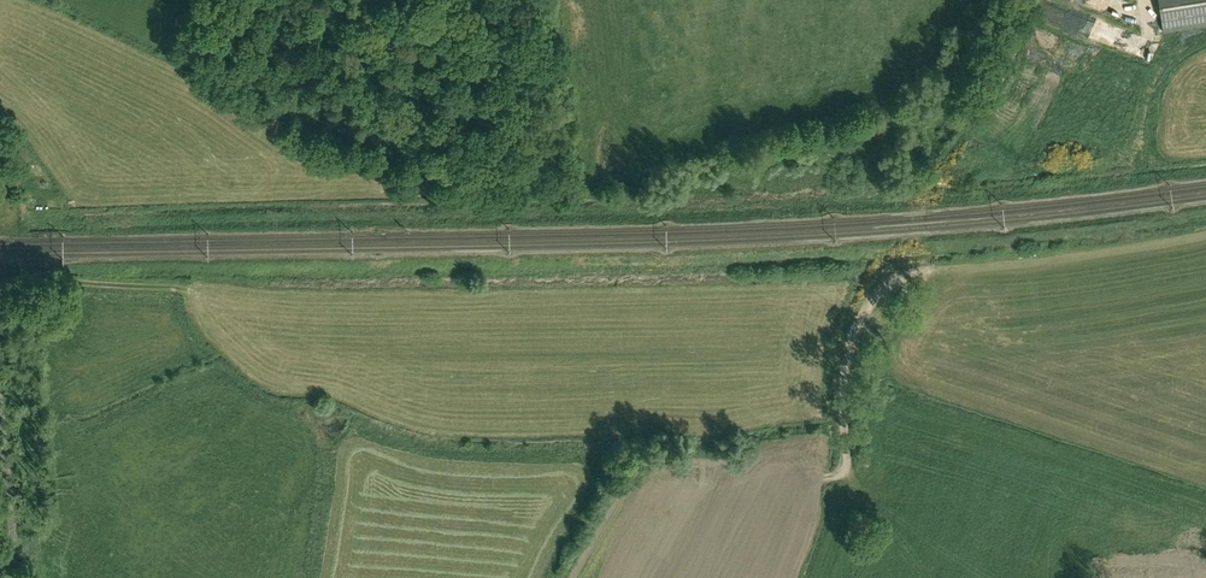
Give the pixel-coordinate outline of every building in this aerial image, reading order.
[(1164,33),(1205,26),(1205,0),(1159,0),(1164,33)]
